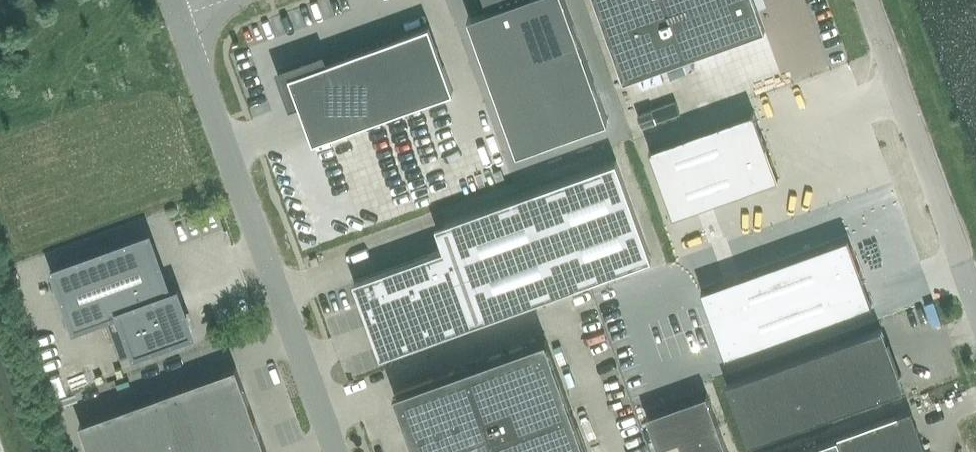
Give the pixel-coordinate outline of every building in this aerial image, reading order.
[(468,14),(517,150),(608,117),(566,0),(489,0),(491,6),(468,14)] [(623,75),(759,27),(750,0),(598,0),(623,75)] [(328,50),(280,69),(292,104),(299,101),(314,141),(458,90),(433,23),(331,60),(328,50)] [(754,110),(649,148),(673,215),(779,177),(754,110)] [(454,245),(356,280),(373,328),(372,329),(379,347),(381,354),(568,286),(653,257),(617,159),(445,221),(454,245)] [(847,233),(701,285),(726,353),(871,302),(847,233)] [(149,235),(55,269),(75,326),(121,310),(136,351),(192,331),(177,289),(169,292),(149,235)] [(881,328),(727,384),(747,440),(748,443),(847,408),(903,388),(881,328)] [(394,392),(416,451),(588,451),(546,337),(394,392)] [(80,422),(91,451),(267,451),(236,366),(80,422)] [(647,414),(658,446),(679,439),(684,451),(729,451),(707,392),(647,414)] [(836,437),(842,451),(926,451),(911,410),(836,437)] [(797,451),(798,451),(842,451),(836,437),(805,448),(797,451)]
